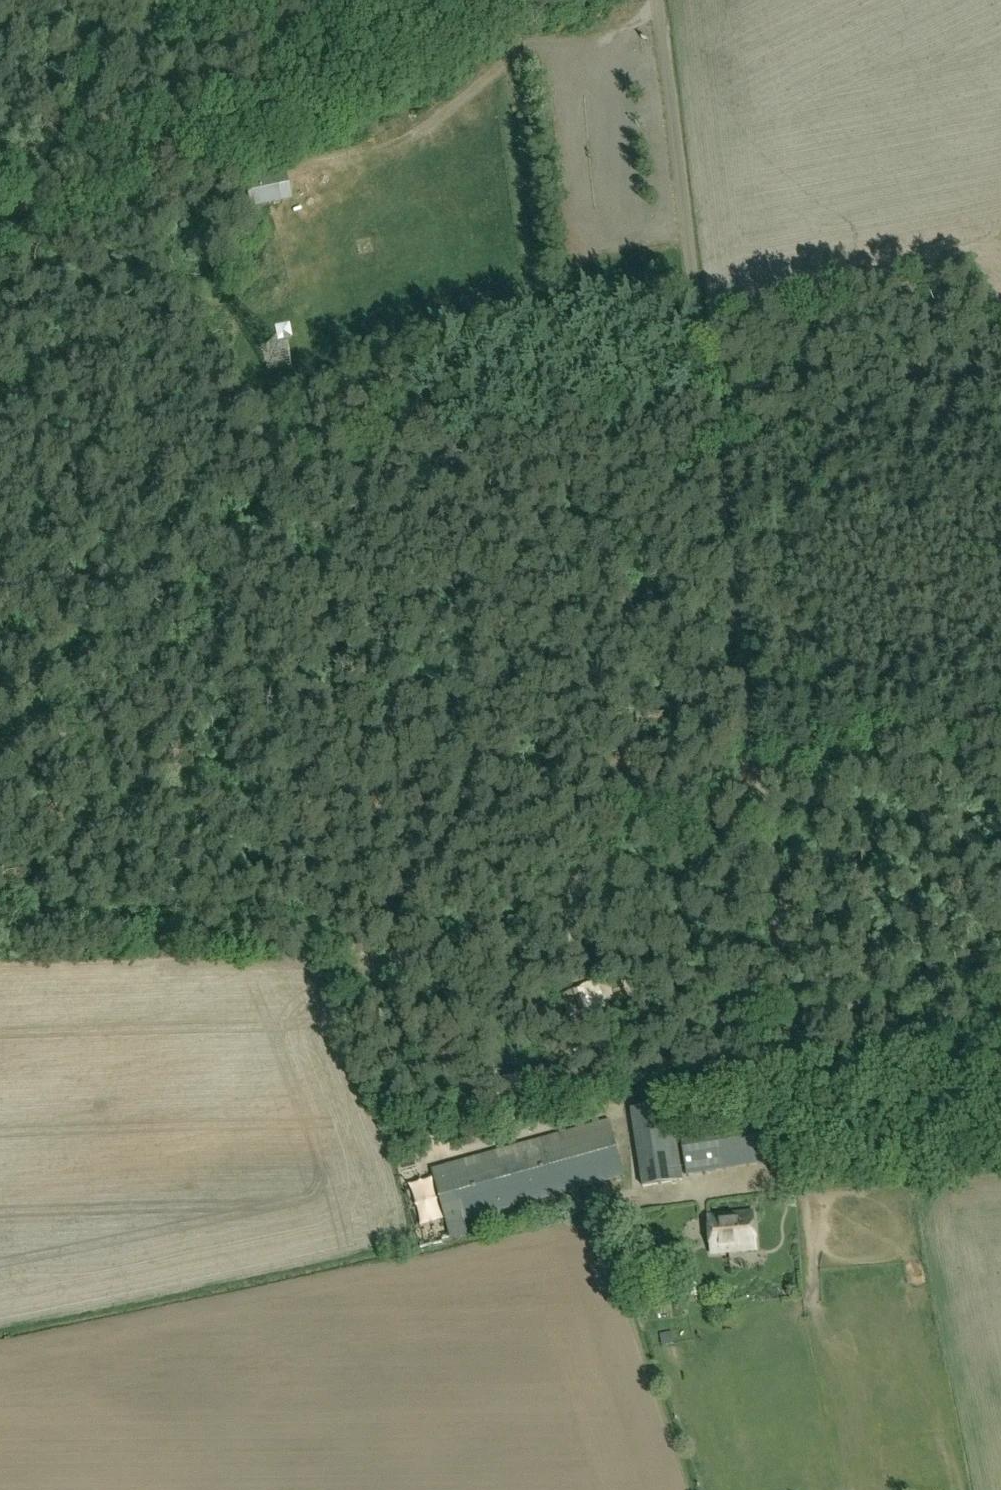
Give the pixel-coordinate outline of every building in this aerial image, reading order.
[(245,174),(252,207),(281,202),(275,169),(245,174)] [(668,212),(670,222),(687,219),(685,210),(668,212)] [(0,587),(0,608),(12,604),(6,585),(0,587)] [(564,1000),(570,1019),(587,1013),(581,994),(564,1000)] [(670,1102),(630,1109),(642,1188),(683,1180),(670,1102)] [(763,1110),(679,1124),(687,1175),(772,1162),(763,1110)] [(449,1165),(464,1220),(625,1175),(610,1120),(449,1165)] [(708,1216),(711,1254),(757,1250),(753,1212),(708,1216)]
